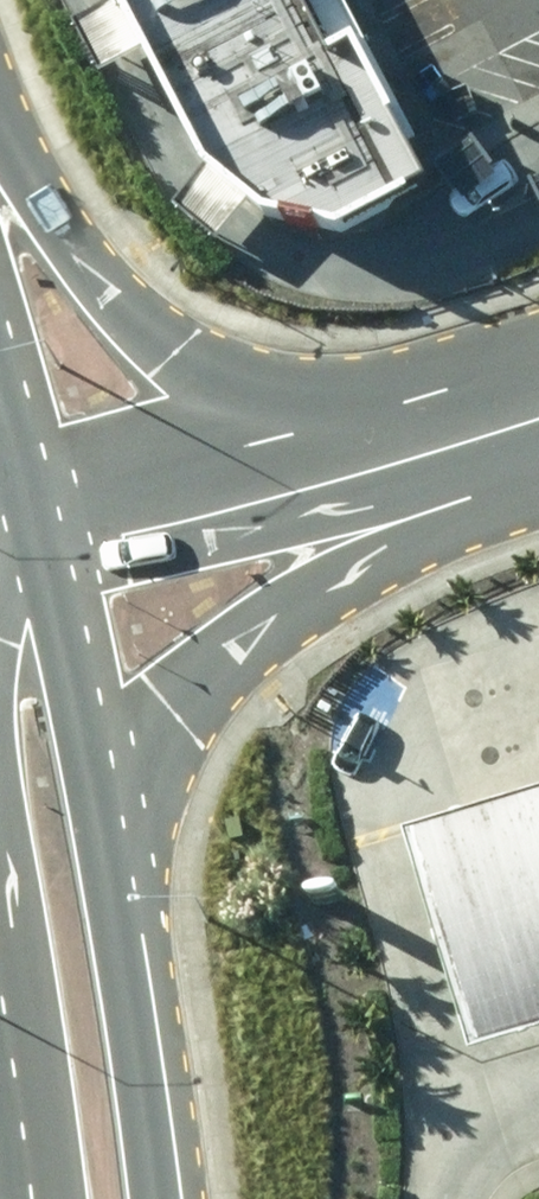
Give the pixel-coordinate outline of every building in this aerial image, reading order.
[(299,0),(96,0),(189,192),(245,239),(332,241),(404,195),(379,149),(299,0)] [(383,832),(437,1034),(538,1007),(538,790),(383,832)]
